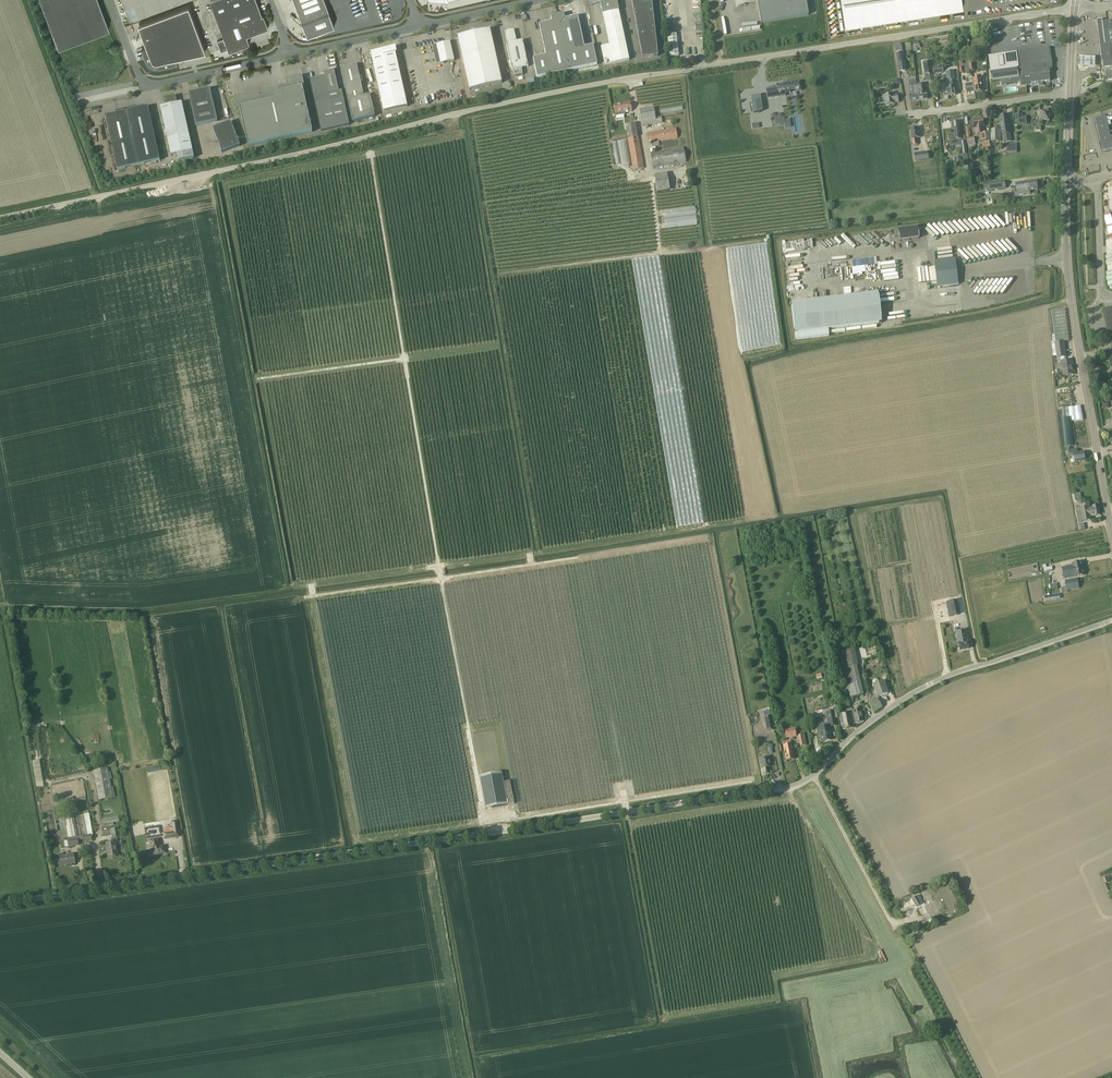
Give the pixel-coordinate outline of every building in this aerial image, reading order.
[(98,0),(40,0),(58,49),(109,29),(98,0)] [(130,19),(182,0),(123,0),(130,19)] [(250,44),(247,37),(269,29),(264,16),(262,16),(256,0),(213,0),(210,1),(226,44),(225,45),(224,40),(217,42),(221,52),(227,50),(227,48),(228,47),(229,52),(250,44)] [(335,26),(325,0),(295,0),(303,20),(308,18),(314,34),(335,26)] [(609,45),(601,47),(605,66),(629,60),(616,0),(600,3),(609,45)] [(658,58),(652,0),(632,0),(642,60),(658,58)] [(806,0),(757,0),(761,23),(808,15),(806,0)] [(845,27),(963,9),(962,0),(841,0),(845,27)] [(206,52),(189,7),(139,25),(147,48),(142,50),(146,61),(148,61),(149,62),(149,63),(150,64),(151,65),(152,66),(153,66),(154,66),(155,67),(156,67),(157,67),(158,67),(159,67),(160,69),(177,65),(176,59),(206,52)] [(564,14),(557,15),(569,71),(597,65),(593,46),(584,48),(578,17),(565,19),(564,14)] [(537,78),(569,71),(557,15),(551,17),(552,22),(539,25),(546,56),(533,59),(537,78)] [(1102,21),(1102,20),(1097,20),(1103,68),(1103,69),(1105,81),(1111,80),(1111,20),(1102,21)] [(703,36),(701,22),(695,23),(696,36),(703,36)] [(670,57),(679,56),(676,34),(673,34),(672,26),(666,27),(670,57)] [(502,83),(490,30),(458,37),(470,90),(502,83)] [(522,41),(507,45),(512,70),(514,77),(523,75),(521,68),(528,67),(522,41)] [(454,61),(450,43),(436,43),(437,44),(432,45),(436,63),(440,63),(441,64),(454,61)] [(407,107),(398,64),(394,48),(370,53),(383,112),(407,107)] [(1035,50),(988,57),(990,71),(1019,67),(1019,68),(1036,66),(1039,83),(1039,84),(1039,85),(1043,85),(1042,82),(1050,81),(1049,74),(1051,73),(1051,71),(1052,71),(1051,64),(1052,64),(1052,63),(1051,63),(1051,61),(1052,61),(1052,60),(1050,60),(1049,48),(1035,50)] [(897,54),(901,72),(906,71),(903,53),(897,54)] [(1096,60),(1079,59),(1078,69),(1096,69),(1096,60)] [(960,73),(970,72),(969,63),(963,64),(959,64),(960,73)] [(364,97),(360,81),(357,65),(340,68),(353,122),(375,117),(370,95),(364,97)] [(943,66),(933,67),(934,74),(944,72),(943,66)] [(990,71),(992,82),(1001,80),(1002,84),(1017,82),(1016,78),(1025,77),(1026,85),(1036,84),(1039,83),(1036,66),(1019,68),(1019,67),(990,71)] [(339,92),(334,70),(324,73),(325,76),(309,80),(321,132),(349,125),(341,91),(339,92)] [(248,147),(291,137),(312,133),(302,88),(305,87),(302,76),(286,80),(287,86),(235,97),(238,109),(240,109),(248,147)] [(973,79),(974,83),(975,92),(983,91),(981,77),(973,79)] [(776,85),(777,88),(766,90),(767,98),(786,96),(785,93),(790,92),(790,91),(794,90),(794,92),(801,91),(800,81),(776,85)] [(945,83),(946,88),(944,89),(944,95),(949,95),(949,96),(956,95),(956,91),(957,91),(955,81),(948,82),(945,83)] [(924,83),(916,84),(919,100),(928,99),(927,92),(926,93),(925,85),(924,86),(924,83)] [(967,93),(975,92),(974,83),(966,84),(967,93)] [(919,100),(916,84),(914,85),(910,85),(910,88),(911,95),(910,95),(911,102),(919,100)] [(196,126),(207,124),(217,121),(210,89),(203,91),(202,89),(199,90),(199,92),(189,94),(196,126)] [(896,104),(895,103),(899,102),(898,94),(894,95),(894,94),(884,96),(883,97),(883,101),(885,100),(885,105),(896,104)] [(759,95),(751,97),(752,103),(760,102),(759,96),(759,95)] [(194,159),(193,152),(182,103),(176,104),(175,97),(164,100),(166,107),(161,108),(171,157),(177,155),(178,162),(194,159)] [(614,114),(625,112),(632,111),(631,102),(613,105),(614,114)] [(117,171),(139,166),(160,161),(148,107),(138,110),(137,108),(128,110),(125,111),(116,113),(116,115),(105,117),(117,171)] [(661,117),(657,117),(655,117),(654,108),(639,110),(642,127),(662,123),(661,117)] [(1037,112),(1037,116),(1040,116),(1040,121),(1050,121),(1050,116),(1052,114),(1047,109),(1045,111),(1040,111),(1040,112),(1037,112)] [(1010,133),(1010,128),(1008,115),(1000,116),(1002,134),(1002,140),(1011,140),(1010,133)] [(1020,115),(1016,115),(1015,123),(1026,124),(1026,120),(1019,120),(1020,115)] [(1111,150),(1111,116),(1095,120),(1103,152),(1111,150)] [(983,133),(983,127),(984,127),(983,119),(982,119),(982,118),(979,119),(979,120),(973,120),(973,121),(969,121),(970,125),(974,125),(975,134),(980,134),(981,141),(990,140),(990,132),(983,133)] [(221,153),(240,146),(231,122),(212,129),(221,153)] [(960,122),(952,123),(955,140),(962,139),(960,122)] [(633,171),(644,169),(638,137),(636,123),(625,125),(633,171)] [(673,143),(678,142),(676,128),(646,133),(648,143),(651,143),(652,147),(673,143)] [(919,128),(911,129),(913,145),(918,145),(917,138),(920,138),(919,128)] [(991,141),(1001,141),(1001,129),(991,129),(991,141)] [(686,163),(683,147),(650,153),(653,168),(686,163)] [(928,152),(915,154),(916,161),(929,159),(928,152)] [(666,174),(654,176),(657,193),(669,191),(666,174)] [(997,182),(987,184),(988,190),(998,189),(1006,188),(1005,181),(997,182)] [(1024,191),(1038,190),(1037,181),(1016,184),(1017,192),(1018,195),(1024,195),(1024,191)] [(663,209),(666,229),(699,224),(696,205),(663,209)] [(898,230),(899,241),(918,238),(917,227),(898,230)] [(726,248),(742,351),(783,344),(767,241),(726,248)] [(956,259),(935,261),(935,267),(937,282),(938,287),(959,284),(956,259)] [(815,301),(791,304),(795,333),(881,323),(878,294),(815,301)] [(1056,342),(1064,341),(1069,341),(1064,309),(1052,311),(1056,342)] [(1066,357),(1064,341),(1056,342),(1055,343),(1057,358),(1058,363),(1061,363),(1063,376),(1074,374),(1072,360),(1066,361),(1066,357)] [(1075,446),(1072,418),(1061,419),(1064,447),(1075,446)] [(1068,451),(1069,455),(1069,457),(1072,457),(1073,458),(1074,458),(1075,462),(1085,461),(1084,452),(1078,453),(1077,449),(1068,451)] [(1090,517),(1095,516),(1096,518),(1097,519),(1100,518),(1100,517),(1100,515),(1098,506),(1076,510),(1079,523),(1091,521),(1090,517)] [(1064,579),(1075,577),(1084,575),(1081,562),(1073,564),(1073,565),(1062,567),(1064,579)] [(1067,592),(1067,591),(1080,588),(1077,578),(1065,580),(1066,586),(1063,587),(1064,593),(1067,592)] [(959,615),(956,601),(946,603),(949,617),(959,615)] [(965,630),(956,632),(958,643),(959,651),(969,649),(968,642),(967,642),(965,630)] [(849,698),(859,695),(863,694),(853,649),(839,653),(849,698)] [(883,708),(878,697),(888,694),(883,681),(879,683),(878,681),(877,679),(875,679),(874,680),(872,681),(872,683),(873,685),(872,685),(876,695),(871,698),(870,695),(868,696),(870,705),(874,714),(883,708)] [(852,711),(852,714),(855,724),(864,722),(860,706),(855,707),(856,710),(852,711)] [(830,726),(835,725),(834,718),(837,717),(835,707),(832,707),(833,711),(825,712),(827,719),(829,719),(830,726)] [(769,710),(763,712),(764,717),(766,727),(773,726),(771,715),(770,716),(770,715),(769,710)] [(839,714),(842,730),(854,728),(850,712),(839,714)] [(785,729),(786,738),(796,736),(796,731),(804,730),(803,723),(794,725),(794,727),(785,729)] [(822,742),(831,740),(828,727),(820,728),(821,733),(819,733),(819,737),(821,737),(822,742)] [(782,742),(783,746),(786,761),(794,759),(790,740),(782,742)] [(762,768),(763,775),(769,773),(768,767),(771,766),(769,757),(759,759),(761,769),(762,768)] [(44,786),(43,781),(39,760),(32,761),(36,787),(44,786)] [(113,786),(111,787),(110,780),(112,779),(111,772),(108,772),(108,768),(94,771),(99,800),(113,798),(113,797),(115,797),(113,786)] [(507,805),(501,773),(480,777),(486,809),(507,805)] [(73,797),(52,801),(53,805),(86,799),(86,797),(73,799),(73,797)] [(89,814),(82,815),(85,835),(83,836),(78,837),(74,816),(64,818),(68,840),(67,840),(69,847),(79,845),(78,841),(84,840),(84,842),(93,841),(92,837),(93,837),(89,814)] [(119,816),(102,819),(103,825),(120,822),(119,816)] [(164,829),(165,839),(180,836),(178,827),(164,829)] [(111,838),(112,842),(106,843),(107,849),(108,849),(110,858),(119,857),(116,842),(118,842),(117,838),(120,837),(119,828),(111,830),(112,838),(111,838)] [(164,846),(160,847),(159,839),(150,841),(151,851),(154,850),(155,855),(165,853),(164,846)] [(59,854),(61,866),(76,864),(74,854),(63,856),(63,854),(59,854)] [(1111,881),(1111,876),(1111,875),(1104,878),(1106,883),(1111,881)] [(921,904),(923,903),(919,896),(912,899),(916,907),(921,905),(921,904)] [(928,903),(932,910),(932,909),(937,906),(940,910),(949,905),(947,901),(941,904),(937,897),(937,898),(928,903)]
